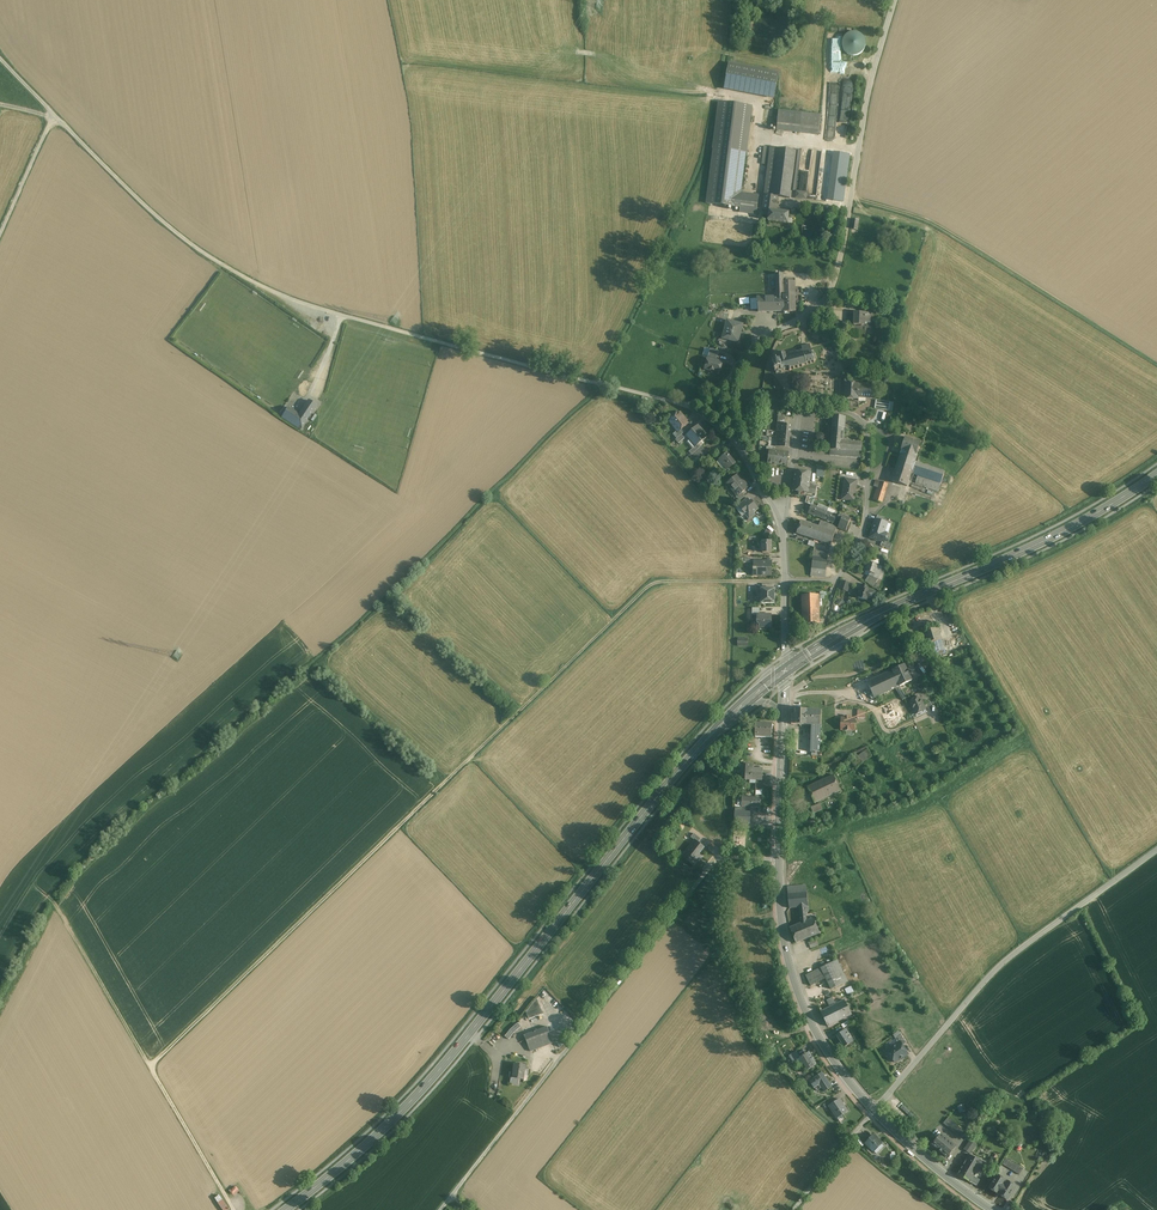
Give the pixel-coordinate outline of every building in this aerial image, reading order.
[(862,51),(864,48),(865,44),(865,41),(864,38),(862,35),(859,33),(856,32),(852,32),(849,33),(846,35),(844,38),(843,42),(844,46),(845,49),(848,52),(851,53),(855,54),(859,53),(862,51)] [(779,70),(729,61),(724,87),(773,97),(779,70)] [(750,105),(719,101),(706,204),(740,208),(740,212),(756,214),(759,195),(758,195),(740,193),(750,105)] [(801,113),(778,111),(776,131),(799,133),(801,113)] [(821,115),(801,113),(799,133),(819,135),(821,115)] [(796,151),(771,148),(765,195),(779,197),(790,199),(796,151)] [(779,197),(765,195),(763,211),(769,211),(769,210),(777,211),(779,197)] [(777,211),(769,210),(769,211),(768,221),(789,223),(790,213),(777,211)] [(857,230),(859,219),(852,218),(851,230),(857,230)] [(795,281),(783,281),(783,295),(795,295),(795,281)] [(776,296),(768,297),(769,311),(774,311),(774,306),(781,306),(780,296),(776,296)] [(795,302),(784,302),(783,296),(780,296),(781,306),(774,306),(774,311),(784,311),(784,312),(796,312),(795,302)] [(768,297),(758,297),(758,312),(769,311),(768,297)] [(871,313),(854,312),(854,325),(866,325),(866,323),(871,323),(871,313)] [(744,324),(728,320),(723,338),(739,342),(744,324)] [(803,350),(799,351),(799,350),(798,350),(798,351),(795,352),(794,351),(794,352),(791,353),(790,352),(790,353),(790,354),(786,355),(786,354),(786,353),(785,354),(783,353),(783,352),(783,353),(781,353),(780,352),(779,353),(780,353),(779,355),(778,355),(778,356),(779,356),(780,361),(779,361),(779,363),(778,363),(778,362),(777,361),(776,362),(775,362),(775,363),(774,364),(774,362),(773,363),(773,364),(772,365),(773,365),(773,366),(774,366),(775,369),(774,369),(774,370),(773,370),(773,371),(775,371),(776,372),(777,373),(776,374),(777,374),(777,373),(777,371),(780,370),(781,372),(781,371),(782,372),(781,370),(782,370),(782,371),(784,370),(784,371),(788,369),(789,370),(790,371),(791,370),(791,369),(793,368),(794,369),(795,369),(794,368),(798,367),(798,368),(799,368),(798,367),(802,366),(802,367),(803,367),(803,365),(807,364),(807,365),(808,365),(807,363),(810,363),(811,364),(812,364),(811,362),(813,362),(815,363),(815,362),(814,361),(816,359),(817,359),(817,358),(816,358),(815,355),(816,355),(816,354),(815,355),(812,353),(812,352),(810,344),(802,346),(803,350)] [(719,351),(710,349),(708,357),(717,359),(719,351)] [(723,362),(708,358),(707,363),(708,365),(707,370),(719,373),(720,367),(721,368),(723,362)] [(866,393),(858,392),(859,383),(848,382),(848,387),(856,387),(855,398),(858,399),(859,397),(866,397),(866,393)] [(868,384),(859,383),(858,392),(866,393),(866,397),(867,397),(866,399),(870,399),(870,397),(871,397),(872,384),(868,384)] [(856,387),(848,387),(847,398),(855,398),(856,387)] [(888,401),(876,399),(875,408),(887,410),(888,401)] [(308,400),(299,415),(288,408),(283,415),(302,428),(316,406),(308,400)] [(680,412),(677,415),(676,414),(675,414),(674,414),(674,416),(670,419),(676,427),(675,428),(677,431),(678,432),(683,429),(686,426),(687,424),(684,421),(685,420),(685,418),(680,412)] [(845,417),(833,416),(830,450),(843,451),(843,450),(849,450),(849,449),(854,449),(854,451),(862,451),(862,443),(843,441),(845,417)] [(791,425),(784,424),(783,432),(791,433),(791,425)] [(698,426),(687,435),(690,439),(691,439),(697,445),(707,437),(698,426)] [(683,429),(678,432),(677,431),(673,434),(677,439),(682,435),(685,432),(683,429)] [(791,433),(783,432),(783,436),(781,436),(781,439),(782,439),(790,440),(791,433)] [(677,439),(676,440),(679,444),(685,438),(682,435),(677,439)] [(920,443),(906,438),(902,449),(912,453),(916,454),(920,443)] [(790,440),(782,439),(782,447),(789,448),(790,440)] [(697,445),(689,452),(692,455),(699,448),(697,445)] [(692,455),(690,456),(693,460),(698,455),(701,458),(707,454),(701,447),(699,448),(692,455)] [(773,451),(770,451),(769,451),(768,463),(775,463),(776,464),(780,465),(781,464),(787,465),(789,453),(773,451)] [(907,456),(901,454),(892,481),(907,486),(912,473),(916,461),(916,459),(911,457),(912,453),(909,452),(907,456)] [(728,455),(726,453),(719,459),(728,469),(735,463),(729,456),(729,455),(728,454),(728,455)] [(945,471),(916,461),(912,473),(918,475),(941,483),(945,471)] [(816,476),(824,477),(825,466),(818,465),(816,476)] [(806,472),(794,470),(793,478),(794,478),(793,491),(801,492),(803,479),(805,479),(806,472)] [(811,486),(806,485),(807,481),(809,482),(809,480),(810,480),(811,472),(806,472),(805,479),(803,479),(801,492),(810,493),(811,486)] [(749,487),(738,474),(727,484),(737,496),(738,496),(742,493),(749,487)] [(941,483),(918,475),(916,482),(925,485),(924,487),(938,492),(941,483)] [(850,479),(845,478),(842,499),(854,501),(857,484),(850,483),(850,479)] [(888,484),(879,481),(877,487),(873,499),(882,502),(888,484)] [(742,493),(738,496),(737,496),(736,497),(739,501),(745,496),(742,493)] [(750,502),(748,499),(742,504),(739,507),(750,519),(755,515),(754,513),(758,510),(754,505),(755,504),(752,501),(750,502)] [(818,508),(812,505),(808,513),(824,520),(824,519),(827,512),(818,508)] [(834,514),(827,512),(824,519),(834,523),(837,516),(834,514)] [(841,520),(838,528),(848,533),(850,529),(848,528),(851,519),(845,517),(846,515),(844,514),(843,516),(840,515),(838,519),(841,520)] [(885,532),(888,523),(883,521),(885,518),(878,515),(876,519),(875,518),(872,528),(885,532)] [(814,525),(801,521),(797,533),(810,538),(813,530),(814,525)] [(827,524),(821,522),(819,526),(814,525),(813,530),(816,531),(814,539),(831,545),(835,532),(837,528),(827,524)] [(885,532),(872,528),(868,538),(882,542),(881,546),(890,549),(892,544),(885,542),(888,533),(885,532)] [(772,552),(772,541),(763,541),(763,546),(762,546),(762,553),(772,552)] [(828,553),(814,551),(812,568),(826,571),(828,553)] [(873,564),(866,562),(864,571),(870,573),(869,576),(874,578),(875,574),(880,560),(875,558),(873,564)] [(772,561),(755,561),(755,568),(754,568),(754,570),(756,570),(756,575),(772,575),(772,561)] [(826,571),(812,568),(811,575),(825,577),(826,571)] [(874,578),(869,576),(866,582),(873,587),(878,579),(874,578)] [(850,583),(842,581),(839,589),(847,591),(850,583)] [(874,593),(872,599),(875,600),(878,591),(867,587),(866,590),(874,593)] [(762,589),(761,589),(761,597),(761,603),(774,603),(775,589),(773,589),(762,589)] [(866,590),(861,589),(860,591),(859,591),(858,594),(859,595),(858,598),(867,600),(868,597),(872,599),(874,593),(866,590)] [(819,608),(818,596),(803,596),(803,608),(819,608)] [(841,606),(845,602),(840,598),(836,603),(841,606)] [(819,608),(803,608),(803,625),(819,624),(819,608)] [(760,615),(757,615),(757,619),(760,621),(760,627),(770,627),(770,619),(771,619),(771,615),(760,615)] [(937,628),(923,632),(927,644),(941,639),(937,628)] [(946,653),(941,639),(927,644),(931,654),(935,657),(946,653)] [(907,671),(905,665),(892,670),(895,675),(900,686),(903,685),(912,681),(909,675),(910,675),(908,671),(907,671)] [(892,670),(867,682),(869,687),(895,675),(892,670)] [(895,675),(869,687),(874,698),(895,689),(900,686),(895,675)] [(900,686),(895,689),(901,698),(908,693),(903,685),(900,686)] [(920,697),(910,702),(915,714),(926,710),(920,697)] [(900,706),(893,709),(898,718),(904,715),(900,706)] [(800,709),(795,709),(795,714),(792,714),(791,724),(800,725),(800,709)] [(821,710),(807,709),(800,709),(800,725),(813,725),(812,752),(817,752),(820,752),(821,710)] [(893,709),(882,714),(886,723),(898,718),(893,709)] [(898,718),(886,723),(889,729),(907,720),(904,715),(898,718)] [(855,719),(842,718),(841,724),(840,725),(840,727),(841,728),(841,729),(845,729),(845,730),(850,730),(850,729),(854,729),(855,719)] [(773,724),(756,723),(755,736),(771,737),(772,737),(773,724)] [(867,750),(851,761),(856,767),(871,756),(867,750)] [(754,769),(747,768),(746,779),(763,780),(764,769),(754,769)] [(833,775),(823,780),(831,795),(841,791),(833,775)] [(823,780),(807,787),(815,803),(831,795),(823,780)] [(764,782),(756,781),(755,791),(764,790),(764,782)] [(760,798),(743,797),(742,806),(743,806),(750,806),(760,807),(760,798)] [(820,804),(811,808),(814,813),(822,809),(820,804)] [(743,812),(735,811),(734,827),(750,828),(751,812),(750,812),(743,812)] [(701,839),(694,833),(691,837),(695,840),(698,842),(701,839)] [(698,842),(695,840),(684,854),(688,857),(686,859),(693,865),(698,860),(696,858),(704,847),(698,842)] [(806,885),(787,887),(788,894),(807,892),(806,885)] [(807,892),(788,894),(789,908),(799,907),(805,907),(808,906),(807,892)] [(807,921),(804,922),(811,937),(820,933),(813,918),(807,921)] [(801,923),(790,928),(796,943),(811,937),(804,922),(801,923)] [(815,940),(809,942),(811,948),(818,946),(815,940)] [(837,960),(821,968),(826,978),(831,989),(848,981),(837,960)] [(821,968),(805,975),(810,986),(826,978),(821,968)] [(851,986),(845,989),(848,995),(854,992),(851,986)] [(832,998),(827,1000),(830,1007),(836,1004),(832,998)] [(537,999),(526,1012),(529,1019),(543,1014),(537,999)] [(844,1000),(836,1004),(843,1019),(852,1014),(844,1000)] [(830,1007),(820,1012),(828,1026),(843,1019),(836,1004),(830,1007)] [(518,1023),(511,1029),(514,1032),(521,1027),(518,1023)] [(548,1027),(525,1035),(531,1052),(554,1043),(548,1027)] [(511,1029),(505,1036),(509,1039),(514,1032),(511,1029)] [(854,1041),(846,1029),(840,1033),(840,1034),(837,1036),(844,1047),(854,1041)] [(900,1034),(895,1037),(898,1043),(900,1042),(902,1045),(906,1043),(900,1034)] [(898,1043),(887,1050),(888,1051),(887,1052),(889,1055),(890,1055),(895,1062),(900,1059),(901,1060),(903,1058),(904,1057),(908,1054),(905,1050),(905,1048),(904,1048),(902,1045),(900,1042),(898,1043)] [(809,1053),(801,1057),(808,1070),(816,1065),(809,1053)] [(526,1065),(515,1064),(514,1074),(514,1078),(520,1079),(525,1080),(526,1065)] [(831,1087),(822,1073),(815,1077),(815,1078),(810,1082),(814,1088),(821,1084),(823,1087),(822,1088),(825,1092),(831,1087)] [(831,1104),(829,1106),(837,1119),(848,1112),(839,1099),(831,1104)] [(964,1103),(957,1106),(959,1112),(966,1110),(964,1103)] [(964,1132),(948,1118),(943,1123),(960,1137),(964,1132)] [(956,1147),(941,1134),(932,1144),(933,1145),(933,1144),(939,1149),(938,1150),(939,1150),(939,1149),(941,1151),(941,1152),(941,1151),(947,1156),(947,1157),(956,1147)] [(873,1135),(865,1143),(874,1151),(882,1143),(873,1135)] [(969,1143),(964,1149),(970,1153),(974,1147),(969,1143)] [(976,1158),(969,1154),(957,1174),(964,1178),(969,1169),(976,1158)] [(987,1164),(976,1158),(969,1169),(976,1173),(978,1170),(983,1172),(987,1164)] [(1023,1169),(1006,1158),(1002,1164),(1019,1175),(1023,1169)] [(969,1169),(964,1178),(971,1182),(974,1177),(976,1173),(969,1169)] [(1002,1178),(997,1175),(990,1187),(994,1190),(993,1191),(1003,1197),(1003,1196),(1008,1199),(1015,1186),(1011,1183),(1010,1184),(1001,1179),(1002,1178)] [(979,1180),(974,1177),(971,1182),(976,1185),(979,1180)] [(229,1191),(233,1195),(239,1190),(235,1185),(229,1191)] [(219,1196),(216,1198),(215,1199),(223,1209),(228,1209),(229,1209),(219,1196)]
